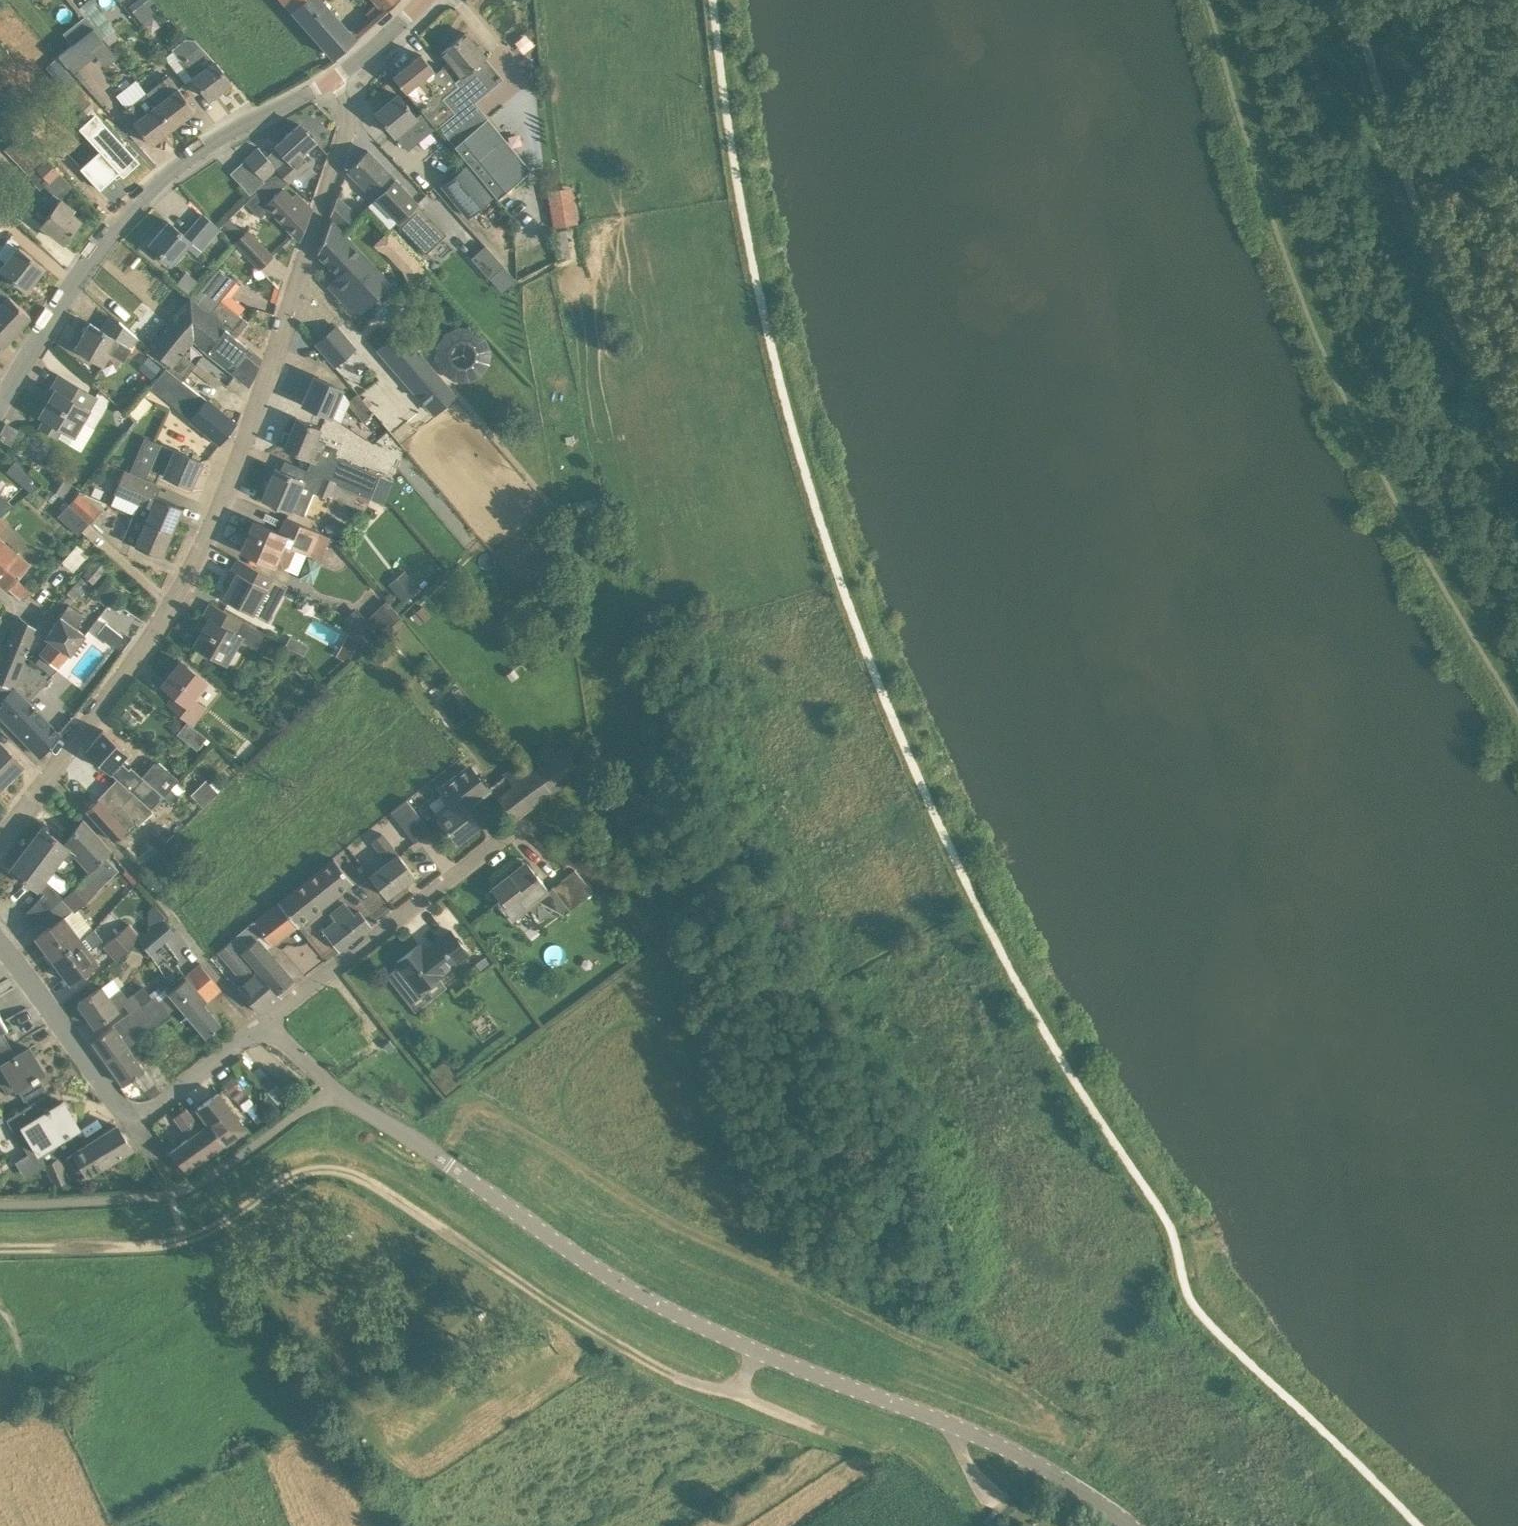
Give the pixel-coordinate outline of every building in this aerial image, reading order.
[(141,20),(157,13),(152,0),(147,0),(135,4),(141,20)] [(333,58),(355,39),(322,0),(283,0),(333,58)] [(379,6),(385,12),(399,0),(374,0),(379,6)] [(86,17),(102,38),(113,29),(97,9),(86,17)] [(102,39),(87,19),(68,34),(75,43),(59,55),(74,74),(96,57),(90,49),(102,39)] [(438,127),(454,146),(466,135),(451,117),(477,96),(478,98),(479,97),(478,95),(495,80),(497,83),(501,79),(484,58),(485,57),(465,33),(441,53),(461,77),(455,82),(458,86),(440,101),(452,115),(438,127)] [(230,82),(218,67),(214,61),(213,62),(200,46),(180,61),(193,78),(192,78),(208,99),(230,82)] [(393,77),(421,112),(435,127),(436,128),(438,127),(452,115),(440,101),(458,86),(455,82),(443,67),(436,73),(421,55),(393,77)] [(178,89),(168,77),(146,94),(172,127),(194,110),(178,89)] [(135,80),(116,95),(126,109),(124,111),(134,123),(133,123),(138,129),(150,144),(172,127),(146,94),(135,80)] [(375,113),(388,128),(394,136),(395,136),(406,150),(435,127),(421,112),(415,117),(408,108),(409,107),(406,104),(405,105),(397,95),(375,113)] [(95,113),(78,128),(99,151),(80,169),(99,190),(119,173),(123,177),(139,162),(95,113)] [(264,182),(277,170),(288,182),(312,160),(304,152),(315,142),(299,124),(275,146),(288,160),(277,169),(258,148),(244,160),(264,182)] [(480,124),(466,135),(454,146),(475,172),(497,199),(524,177),(502,151),(480,124)] [(63,243),(81,220),(71,213),(73,209),(60,199),(71,186),(23,135),(6,150),(30,176),(37,170),(43,177),(42,179),(53,193),(43,206),(50,211),(39,225),(63,243)] [(375,197),(394,179),(367,151),(347,171),(375,197)] [(494,197),(484,186),(468,165),(443,186),(468,217),(494,197)] [(277,170),(264,182),(254,192),(255,193),(245,203),(260,219),(270,208),(299,238),(298,238),(300,239),(312,210),(286,184),(288,182),(277,170)] [(438,226),(394,179),(375,197),(398,221),(396,223),(425,254),(445,234),(438,226)] [(547,188),(554,227),(580,222),(574,184),(547,188)] [(344,230),(357,217),(336,198),(330,216),(344,230)] [(168,222),(149,244),(160,253),(157,257),(166,264),(169,261),(171,263),(185,246),(195,254),(218,228),(214,224),(203,215),(185,236),(168,222)] [(373,268),(344,236),(331,221),(317,253),(338,275),(328,284),(342,299),(373,268)] [(271,255),(249,232),(247,230),(234,243),(258,268),(271,255)] [(470,259),(474,264),(488,280),(503,267),(485,246),(470,259)] [(25,252),(18,247),(6,262),(0,257),(0,272),(1,271),(25,291),(43,268),(32,259),(33,258),(25,252)] [(218,268),(191,300),(225,329),(207,351),(222,363),(228,368),(245,346),(236,338),(248,322),(221,301),(236,283),(218,268)] [(1,346),(30,316),(0,288),(0,345),(1,346)] [(190,299),(169,326),(190,344),(194,340),(207,351),(225,329),(191,300),(190,299)] [(89,323),(74,348),(92,358),(102,365),(110,353),(123,361),(137,337),(119,321),(111,336),(99,329),(89,323)] [(180,354),(190,344),(169,326),(149,348),(171,366),(168,370),(183,382),(196,367),(180,354)] [(355,350),(336,328),(317,344),(336,366),(355,350)] [(483,369),(484,367),(485,365),(486,363),(487,360),(487,357),(488,355),(488,352),(487,349),(486,347),(485,344),(484,342),(483,339),(481,337),(479,335),(477,334),(474,332),(472,331),(469,330),(467,330),(464,329),(461,329),(458,330),(456,330),(453,331),(451,332),(448,333),(446,335),(444,337),(442,339),(441,341),(440,344),(439,347),(438,349),(438,352),(437,355),(438,357),(438,360),(439,363),(440,365),(441,368),(443,370),(445,372),(447,374),(449,376),(451,377),(454,378),(456,379),(459,379),(462,380),(464,379),(467,379),(470,379),(472,378),(475,376),(477,375),(479,373),(481,371),(483,369)] [(379,349),(414,390),(435,372),(399,331),(379,349)] [(245,346),(228,368),(249,385),(259,364),(261,359),(261,358),(245,346)] [(154,373),(163,362),(148,351),(140,362),(154,373)] [(154,381),(178,402),(174,406),(190,420),(206,400),(183,382),(168,370),(166,368),(154,381)] [(96,397),(76,385),(58,375),(51,389),(54,391),(39,415),(45,418),(39,427),(57,437),(62,428),(74,435),(89,410),(88,409),(96,397)] [(341,389),(332,385),(314,377),(302,404),(320,412),(330,416),(341,389)] [(357,393),(349,400),(346,403),(363,422),(373,413),(357,393)] [(190,420),(205,432),(220,444),(237,424),(206,400),(190,420)] [(284,432),(280,441),(286,444),(284,448),(302,456),(310,459),(306,469),(307,469),(338,482),(337,484),(358,493),(370,498),(379,475),(367,470),(362,468),(335,457),(334,456),(333,460),(318,454),(323,442),(316,439),(320,429),(314,427),(296,419),(289,435),(284,432)] [(10,442),(16,430),(6,425),(0,437),(10,442)] [(182,454),(175,450),(160,444),(149,469),(190,487),(201,462),(182,454)] [(181,507),(157,497),(161,486),(124,469),(113,493),(138,504),(133,516),(170,532),(181,507)] [(337,484),(338,482),(307,469),(302,481),(275,469),(262,499),(290,511),(303,516),(312,492),(331,499),(337,484)] [(24,482),(33,489),(42,482),(31,473),(24,482)] [(47,487),(63,496),(71,483),(55,474),(47,487)] [(89,523),(100,512),(79,493),(68,504),(89,523)] [(79,493),(100,512),(106,505),(79,493)] [(78,535),(89,523),(68,504),(57,516),(78,535)] [(160,557),(170,532),(133,516),(122,540),(135,546),(160,557)] [(330,537),(283,516),(276,531),(254,522),(241,551),(281,569),(289,566),(296,550),(320,560),(330,537)] [(7,591),(8,590),(20,600),(32,593),(16,580),(29,566),(0,539),(0,584),(7,591)] [(79,545),(64,556),(72,567),(87,557),(79,545)] [(272,577),(254,568),(237,558),(230,571),(235,574),(222,598),(252,614),(272,577)] [(389,582),(405,600),(421,585),(405,568),(389,582)] [(90,586),(81,578),(67,594),(76,602),(90,586)] [(265,634),(228,613),(211,603),(197,629),(202,631),(194,645),(226,662),(239,639),(256,649),(265,634)] [(356,613),(346,622),(368,646),(401,617),(388,603),(365,623),(356,613)] [(38,664),(34,668),(49,677),(70,654),(85,635),(77,629),(83,619),(68,607),(60,617),(60,616),(45,637),(51,641),(41,655),(43,657),(38,664)] [(22,661),(34,628),(18,617),(0,662),(0,701),(2,699),(11,688),(22,661)] [(348,632),(337,652),(348,659),(360,639),(348,632)] [(22,661),(11,688),(2,699),(4,701),(0,706),(0,715),(41,757),(43,755),(60,735),(41,716),(27,702),(49,677),(34,668),(22,661)] [(174,695),(167,704),(192,725),(205,709),(192,699),(206,681),(181,661),(162,685),(174,695)] [(116,779),(137,798),(150,809),(178,780),(159,763),(153,763),(142,776),(130,766),(128,769),(120,761),(128,752),(102,730),(84,750),(116,779)] [(22,766),(0,744),(0,788),(22,766)] [(553,788),(578,770),(562,748),(538,767),(553,788)] [(538,767),(518,782),(534,802),(553,788),(538,767)] [(464,805),(473,798),(486,788),(471,768),(458,778),(443,791),(454,805),(437,818),(456,843),(456,842),(454,839),(466,830),(468,833),(479,824),(464,805)] [(154,812),(150,809),(137,798),(116,779),(102,794),(104,795),(99,799),(98,799),(86,810),(114,842),(135,823),(138,827),(154,812)] [(191,795),(202,806),(217,792),(206,780),(191,795)] [(534,802),(518,782),(500,796),(515,817),(534,802)] [(430,831),(416,812),(407,800),(391,812),(415,843),(430,831)] [(112,851),(98,836),(83,820),(64,845),(42,828),(26,849),(52,868),(66,849),(89,873),(112,851)] [(414,875),(402,859),(398,854),(382,834),(372,842),(387,862),(369,876),(385,897),(414,875)] [(43,894),(23,916),(33,926),(48,912),(62,899),(63,898),(43,881),(52,868),(26,849),(11,869),(43,894)] [(334,859),(278,903),(296,926),(352,882),(334,859)] [(576,870),(569,875),(548,891),(536,876),(534,878),(523,864),(491,889),(500,901),(497,903),(511,921),(537,901),(563,914),(593,892),(576,870)] [(84,878),(63,898),(62,899),(75,912),(97,891),(84,878)] [(233,939),(276,992),(291,980),(266,950),(296,926),(278,903),(233,939)] [(330,916),(334,921),(339,927),(327,937),(338,950),(369,924),(359,912),(355,915),(345,903),(330,916)] [(36,937),(53,961),(81,940),(63,917),(36,937)] [(147,955),(157,948),(172,935),(160,921),(136,942),(147,955)] [(138,940),(127,926),(104,946),(116,959),(138,940)] [(97,963),(89,951),(103,941),(95,930),(81,940),(53,961),(70,983),(97,963)] [(396,962),(399,966),(386,976),(406,1001),(467,953),(450,931),(423,952),(418,945),(396,962)] [(276,993),(276,992),(233,939),(218,952),(244,983),(238,988),(260,1014),(279,997),(276,993)] [(170,991),(180,1005),(188,1015),(206,1036),(219,1025),(201,1004),(220,989),(200,965),(170,991)] [(123,1005),(129,1013),(151,998),(144,987),(127,998),(121,990),(109,998),(101,987),(78,1003),(94,1026),(117,1010),(117,1009),(123,1005)] [(126,1047),(169,1017),(152,997),(151,998),(129,1013),(112,1026),(126,1047)] [(10,1047),(2,1031),(7,1028),(0,1016),(0,1054),(10,1047)] [(144,1070),(126,1047),(112,1026),(91,1041),(123,1085),(136,1077),(145,1090),(154,1083),(144,1070)] [(10,1047),(0,1054),(0,1086),(5,1095),(16,1089),(24,1102),(45,1088),(44,1087),(40,1090),(34,1080),(38,1077),(37,1076),(43,1072),(29,1048),(16,1056),(10,1047)] [(260,1078),(279,1102),(288,1095),(269,1071),(260,1078)] [(201,1129),(216,1150),(225,1144),(244,1130),(217,1094),(218,1094),(217,1093),(197,1108),(208,1124),(201,1129)] [(278,1106),(271,1097),(254,1109),(262,1119),(278,1106)] [(62,1102),(42,1115),(35,1103),(7,1121),(17,1136),(29,1157),(34,1154),(42,1167),(76,1145),(69,1134),(70,1134),(69,1132),(78,1127),(68,1112),(66,1113),(60,1104),(63,1103),(62,1102)] [(170,1152),(185,1172),(198,1162),(216,1150),(201,1129),(185,1108),(173,1117),(189,1138),(170,1152)] [(125,1139),(120,1131),(116,1126),(67,1160),(81,1181),(131,1147),(125,1139)] [(68,1180),(59,1156),(44,1165),(53,1187),(68,1180)]
